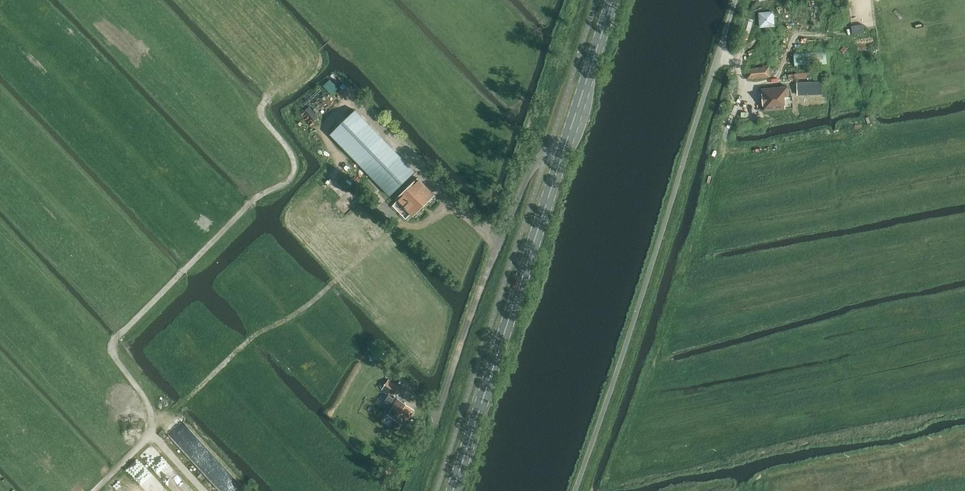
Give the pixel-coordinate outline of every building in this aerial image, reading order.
[(774,12),(758,14),(760,26),(775,24),(774,12)] [(864,25),(851,26),(852,34),(865,33),(864,25)] [(825,49),(793,52),(795,67),(827,64),(825,49)] [(768,67),(747,68),(748,78),(769,77),(768,67)] [(807,68),(788,70),(789,80),(808,78),(807,68)] [(822,82),(797,83),(798,95),(822,94),(822,82)] [(788,87),(762,89),(763,110),(785,108),(784,98),(789,97),(788,87)] [(310,105),(299,115),(308,126),(319,116),(310,105)] [(354,111),(330,135),(390,196),(415,172),(354,111)] [(397,200),(413,216),(434,195),(418,179),(397,200)] [(382,389),(393,397),(399,387),(389,380),(382,389)] [(386,412),(404,424),(414,410),(395,397),(386,412)] [(222,490),(245,490),(246,490),(181,418),(167,431),(222,490)]
